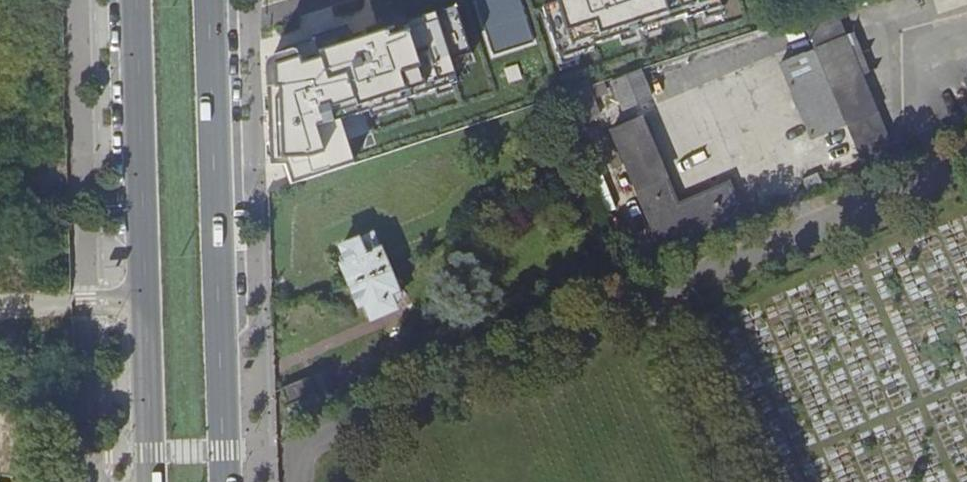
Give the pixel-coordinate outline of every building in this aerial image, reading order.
[(478,0),(494,55),(539,42),(525,0),(479,0),(478,0)] [(543,9),(561,61),(593,49),(593,45),(687,14),(689,18),(721,7),(719,0),(556,0),(557,3),(543,9)] [(470,55),(453,8),(322,52),(323,58),(304,66),(300,52),(294,49),(270,57),(265,63),(273,167),(286,167),(292,186),(314,179),(346,168),(356,165),(340,122),(457,84),(451,63),(470,55)] [(735,39),(738,48),(805,25),(802,17),(771,27),(735,39)] [(782,64),(814,51),(806,32),(774,45),(782,64)] [(845,35),(818,47),(865,155),(892,144),(863,76),(874,72),(858,35),(847,40),(845,35)] [(735,39),(644,69),(647,78),(738,48),(735,39)] [(845,121),(814,51),(782,64),(813,135),(845,121)] [(611,86),(620,108),(651,95),(642,73),(611,86)] [(601,83),(555,98),(567,130),(600,117),(594,100),(605,96),(601,83)] [(610,132),(657,244),(742,210),(718,152),(692,163),(705,193),(678,204),(642,118),(610,132)] [(567,138),(572,149),(590,143),(586,131),(567,138)] [(368,233),(338,246),(344,261),(337,265),(354,303),(361,300),(370,320),(393,310),(388,298),(396,294),(368,233)] [(285,419),(316,406),(304,376),(279,386),(285,399),(278,401),(285,419)]
